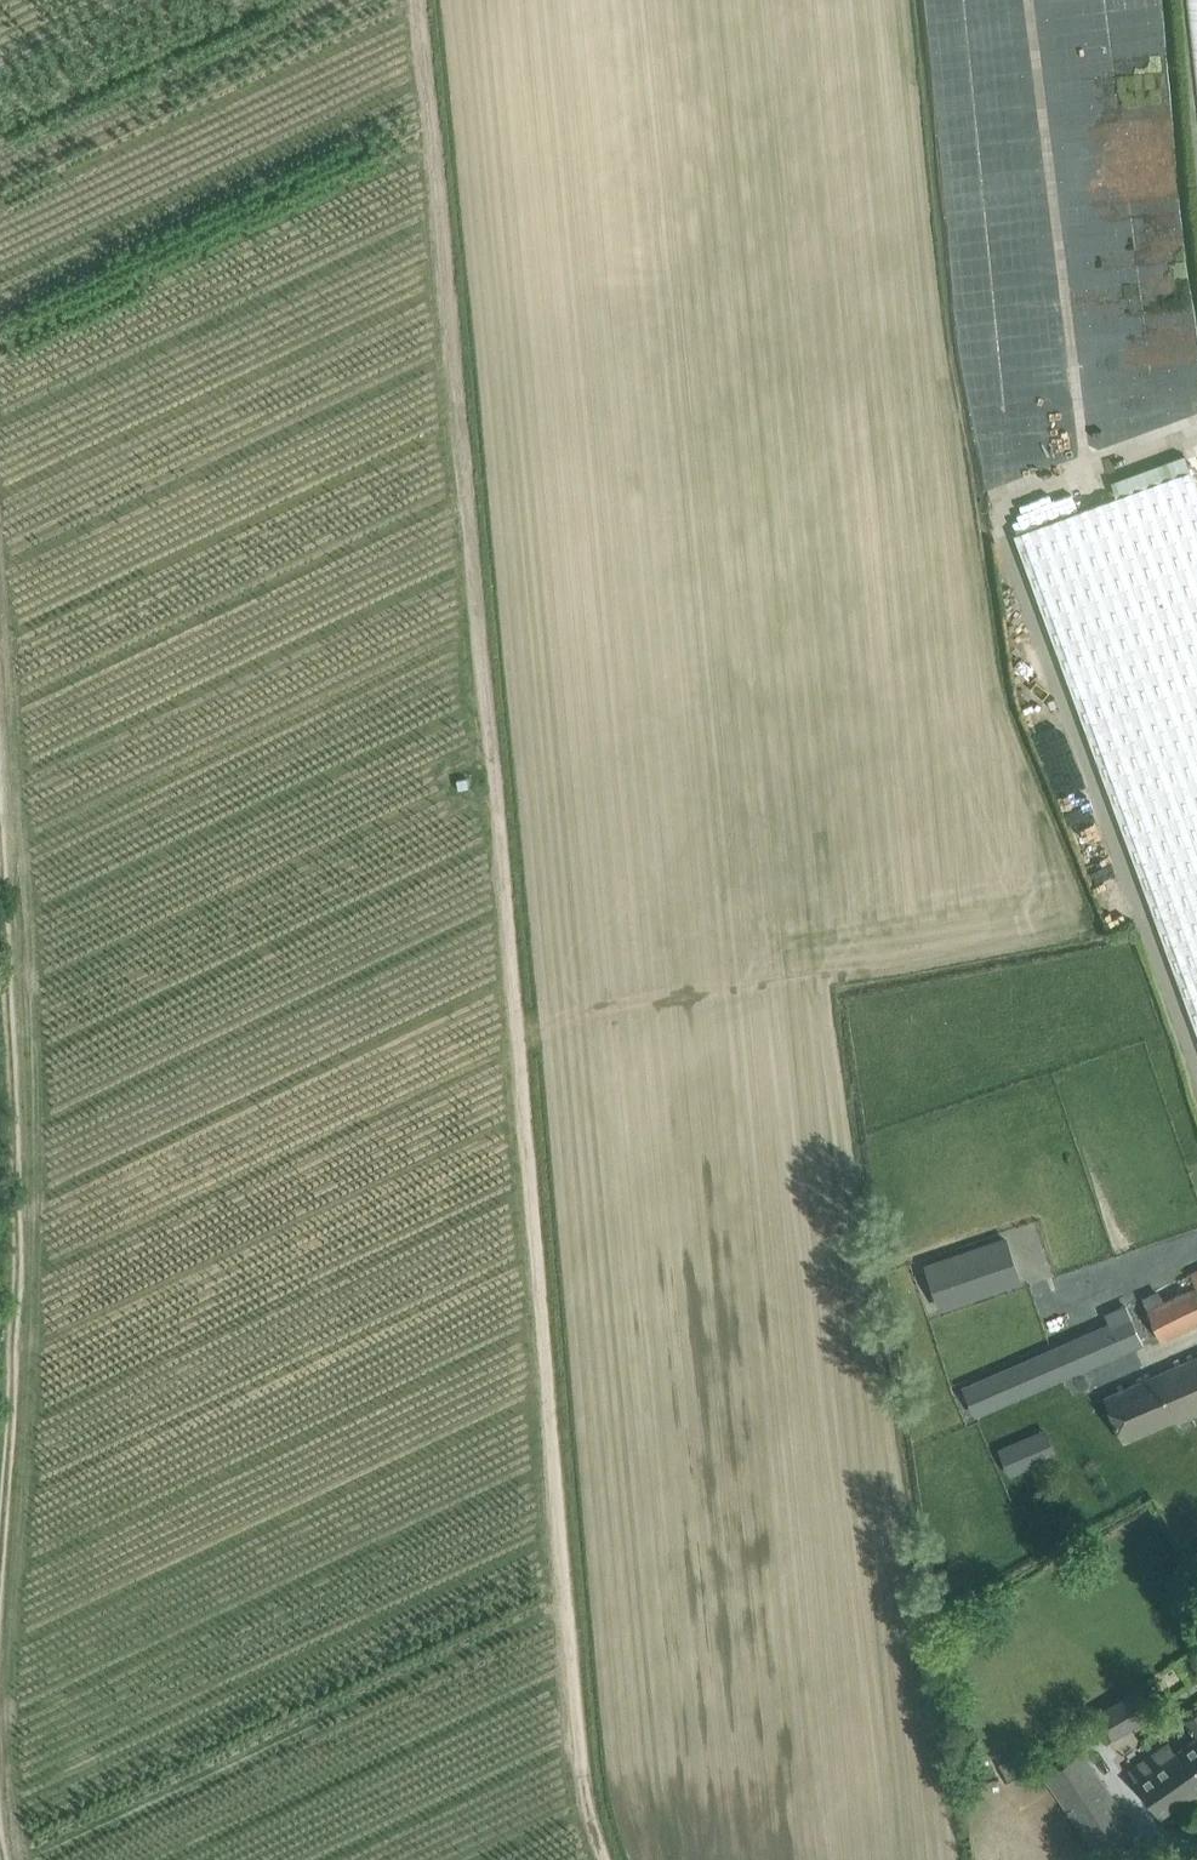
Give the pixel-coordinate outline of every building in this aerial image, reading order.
[(1014,534),(1090,739),(1196,1032),(1196,488),(1190,469),(1116,496),(1014,534)] [(1005,1239),(927,1266),(941,1307),(1019,1280),(1005,1239)] [(1147,1309),(1161,1340),(1196,1323),(1196,1270),(1190,1273),(1196,1287),(1164,1301),(1148,1309),(1147,1309)] [(1111,1325),(965,1388),(976,1413),(1123,1349),(1113,1324),(1111,1325)] [(1123,1441),(1176,1418),(1177,1421),(1196,1413),(1196,1358),(1105,1398),(1123,1441)] [(999,1445),(1009,1474),(1058,1456),(1047,1427),(999,1445)] [(1098,1712),(1113,1738),(1156,1713),(1141,1686),(1098,1712)] [(1188,1723),(1191,1727),(1196,1737),(1176,1751),(1169,1741),(1128,1769),(1131,1773),(1147,1796),(1161,1816),(1196,1791),(1196,1716),(1188,1723)] [(1046,1777),(1101,1858),(1137,1833),(1081,1752),(1046,1777)]
